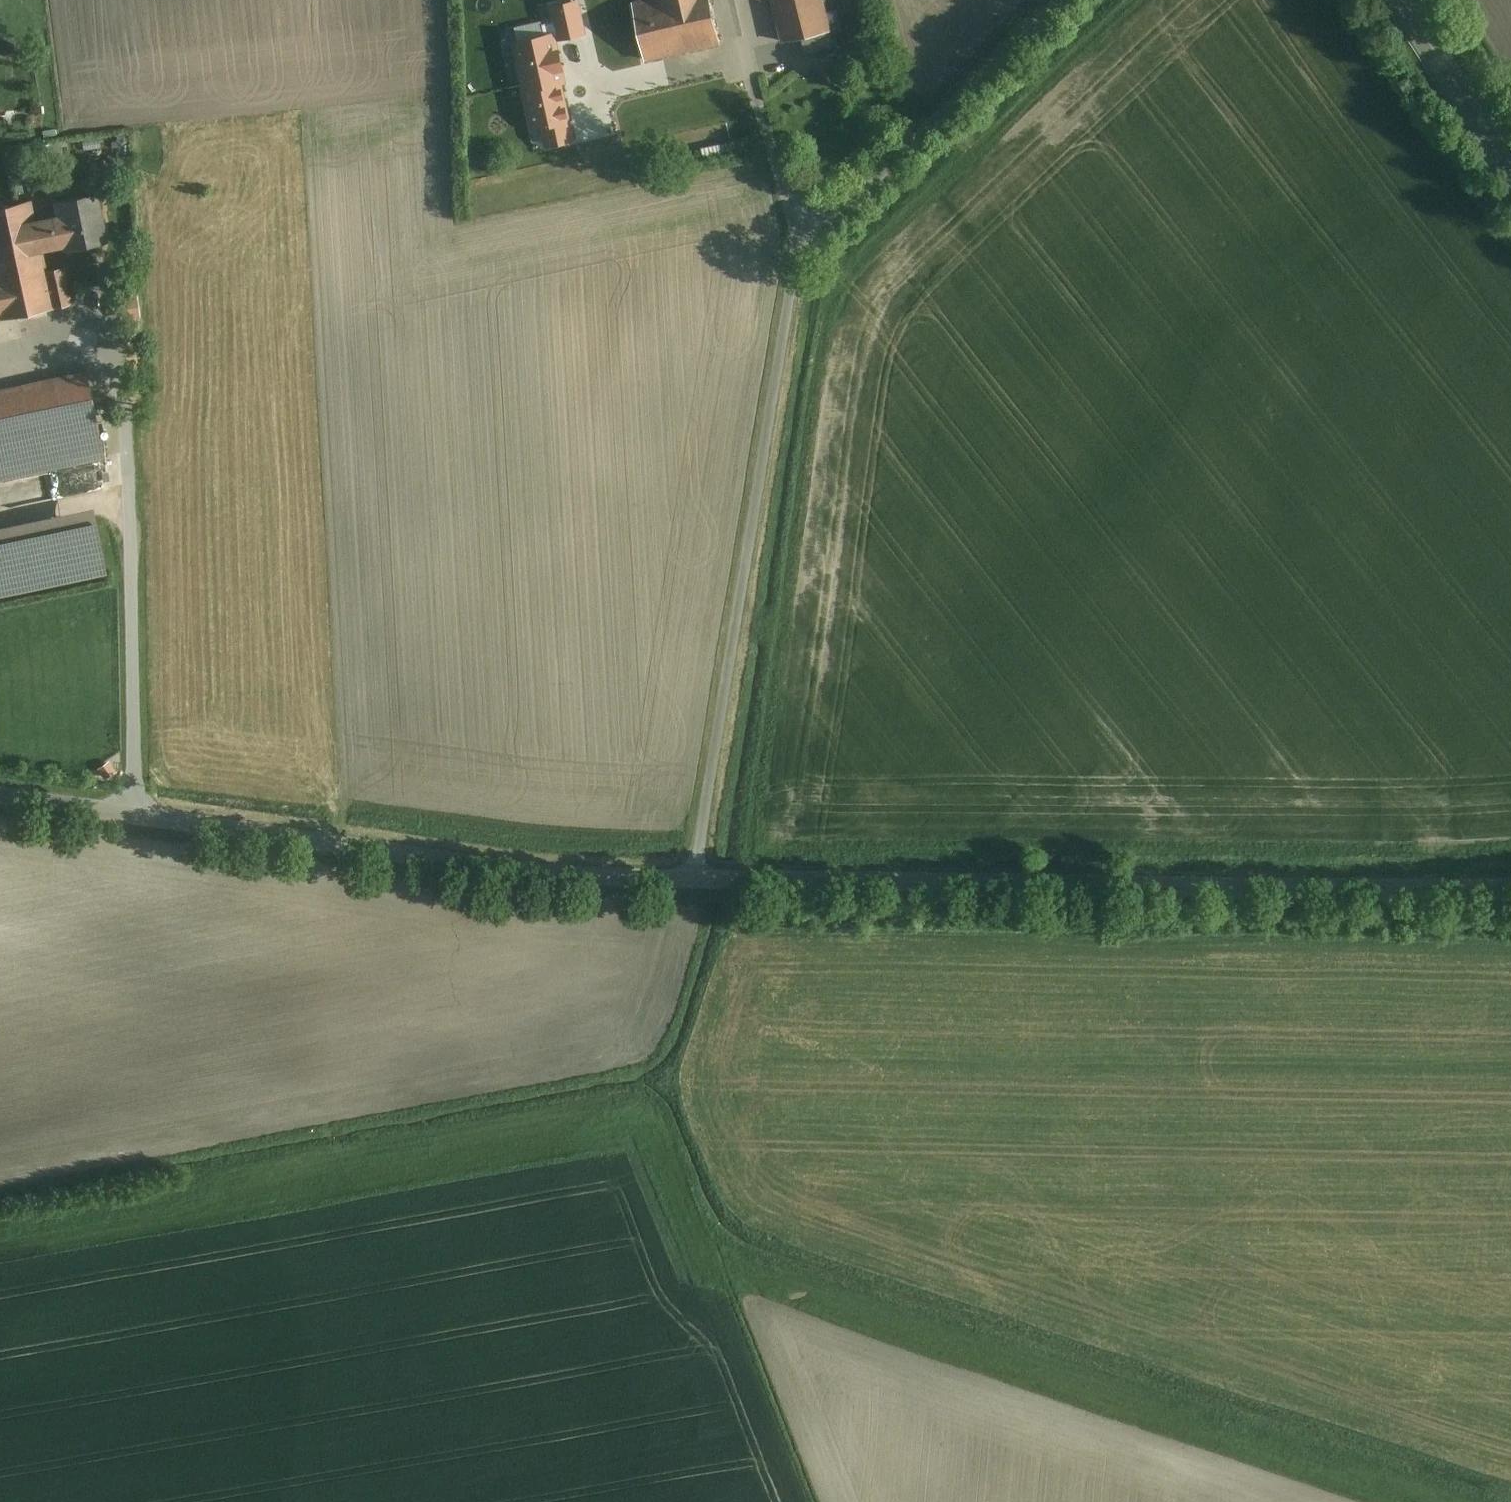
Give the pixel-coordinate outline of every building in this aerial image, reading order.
[(730,40),(720,0),(599,0),(595,1),(610,68),(730,40)] [(833,0),(780,0),(789,39),(839,28),(833,0)] [(80,303),(72,264),(52,268),(50,257),(114,243),(103,194),(59,203),(61,212),(41,217),(36,193),(0,201),(0,320),(80,303)] [(91,356),(0,375),(0,435),(38,427),(46,464),(78,457),(70,420),(103,413),(91,356)] [(19,501),(56,497),(53,470),(16,474),(19,501)] [(0,523),(0,593),(115,576),(104,507),(0,523)]
